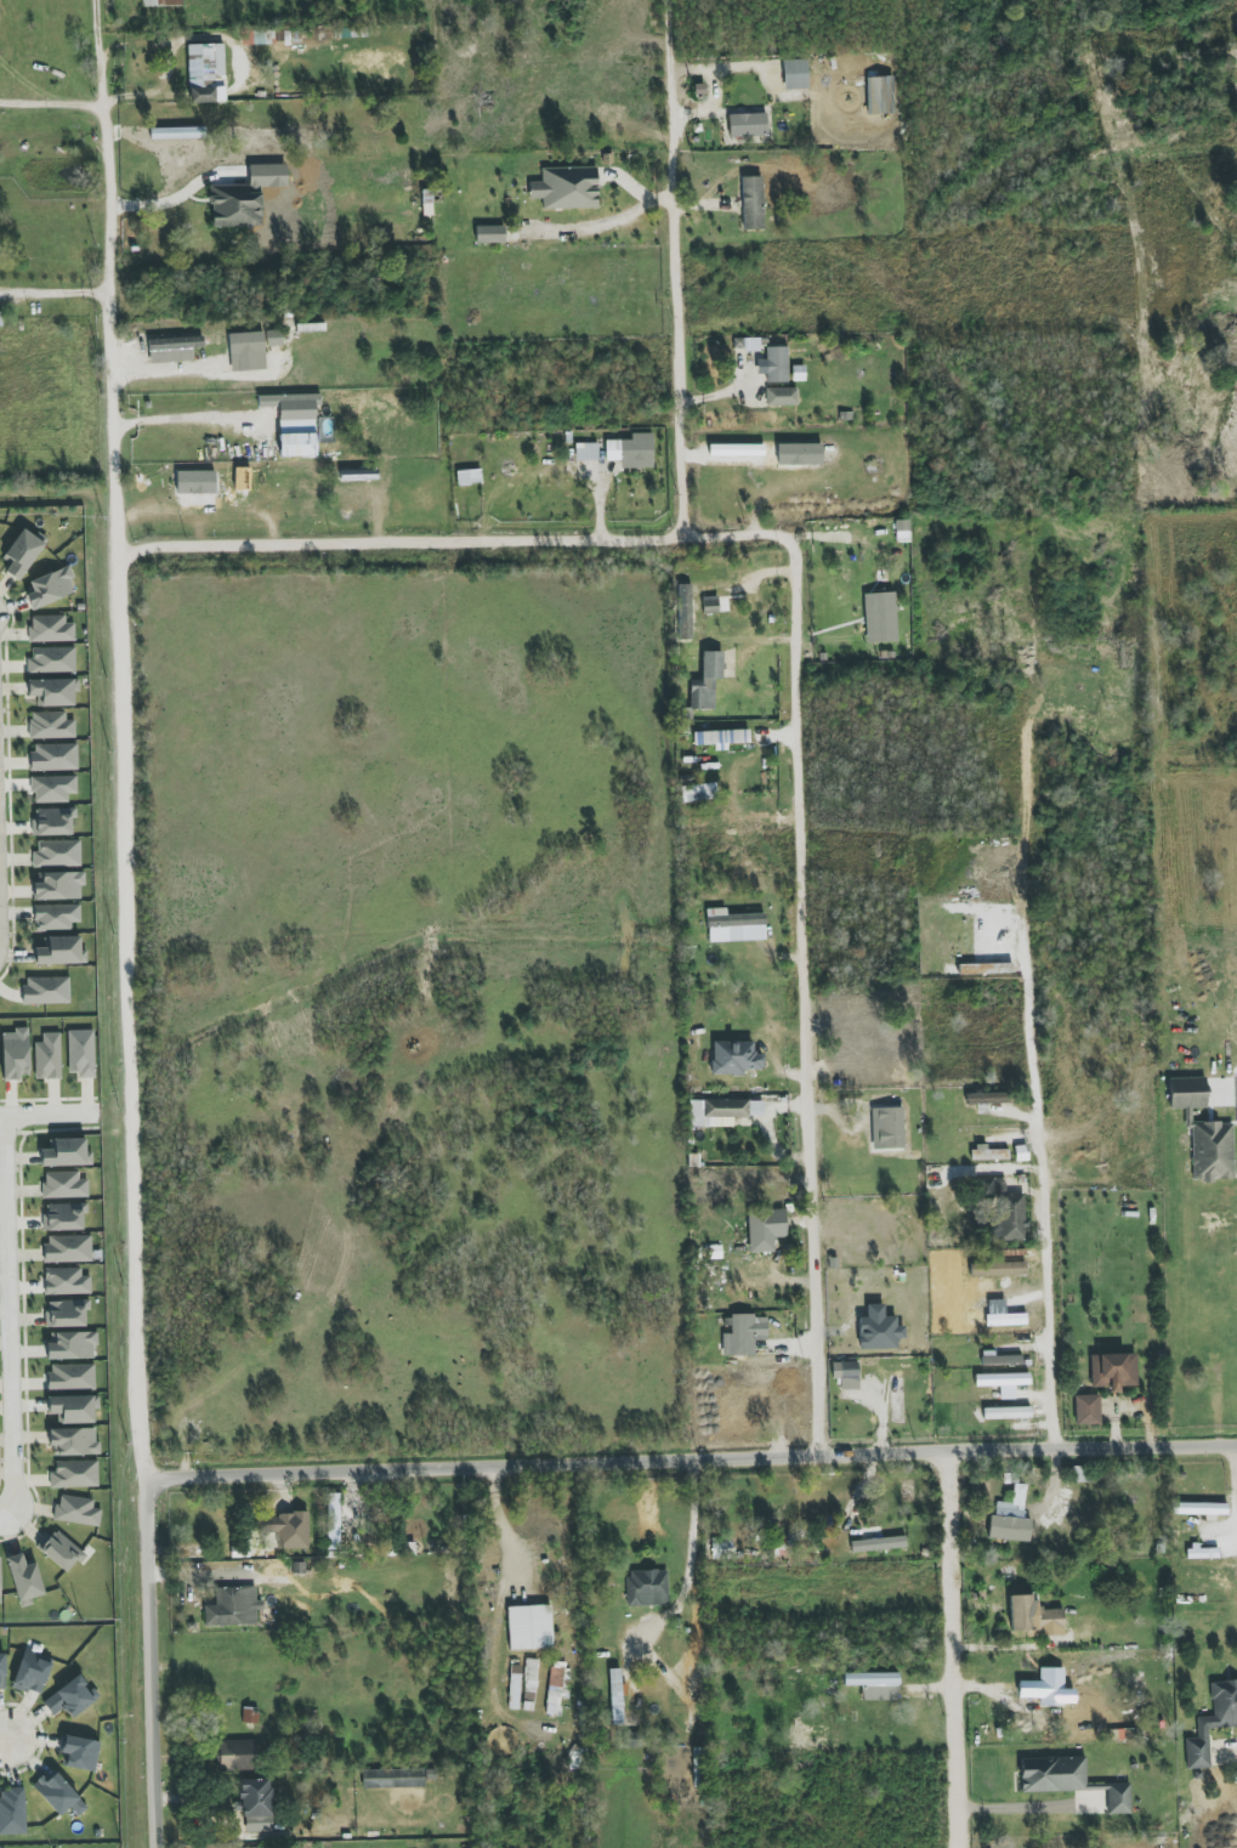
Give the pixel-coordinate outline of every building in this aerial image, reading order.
[(187,45),(189,103),(225,102),(224,44),(187,45)] [(807,59),(783,60),(784,90),(808,89),(807,59)] [(767,136),(766,114),(728,115),(729,138),(767,136)] [(543,210),(598,208),(597,167),(541,168),(542,182),(529,182),(530,199),(542,199),(543,210)] [(763,177),(742,177),(743,230),(764,229),(763,177)] [(262,186),(211,185),(210,227),(261,228),(262,186)] [(505,243),(504,226),(475,227),(476,244),(505,243)] [(229,353),(264,353),(264,333),(229,333),(229,353)] [(193,361),(193,348),(204,347),(204,337),(148,339),(150,363),(193,361)] [(766,347),(766,360),(757,360),(757,375),(767,375),(767,383),(788,382),(787,347),(766,347)] [(797,388),(766,389),(767,406),(797,406),(797,388)] [(279,434),(316,434),(315,405),(321,405),(321,394),(258,396),(258,408),(278,407),(279,434)] [(653,468),(653,433),(631,433),(631,441),(606,440),(606,461),(620,461),(620,468),(653,468)] [(316,457),(315,434),(279,435),(280,458),(316,457)] [(576,461),(598,460),(598,444),(575,444),(576,461)] [(481,470),(457,471),(458,486),(482,485),(481,470)] [(215,471),(176,471),(177,494),(215,493),(215,471)] [(5,572),(21,582),(44,542),(21,529),(3,559),(10,563),(5,572)] [(26,595),(32,609),(74,593),(69,580),(74,579),(69,566),(29,582),(33,592),(26,595)] [(866,643),(897,643),(895,593),(864,594),(866,643)] [(719,613),(718,597),(703,598),(703,613),(719,613)] [(65,615),(30,616),(31,643),(75,642),(75,623),(65,624),(65,615)] [(29,672),(76,672),(75,648),(29,648),(29,672)] [(690,709),(714,710),(714,679),(723,679),(723,652),(702,652),(702,680),(690,680),(690,709)] [(79,679),(28,680),(28,697),(37,697),(37,707),(73,706),(73,693),(79,693),(79,679)] [(66,712),(30,713),(30,739),(76,738),(75,720),(66,720),(66,712)] [(695,745),(714,745),(715,751),(727,750),(727,743),(749,743),(748,730),(695,732),(695,745)] [(77,744),(31,745),(31,771),(77,770),(77,744)] [(68,802),(68,794),(76,794),(76,776),(32,777),(32,803),(68,802)] [(683,804),(717,799),(715,783),(681,787),(683,804)] [(71,818),(76,818),(76,808),(33,810),(33,836),(71,835),(71,818)] [(32,867),(81,866),(80,841),(38,842),(38,851),(32,851),(32,867)] [(84,872),(33,873),(34,900),(80,899),(80,887),(85,886),(84,872)] [(80,905),(34,906),(34,931),(71,931),(71,923),(80,923),(80,905)] [(765,914),(726,915),(726,909),(707,909),(708,942),(765,940),(765,914)] [(80,936),(46,937),(47,948),(35,948),(35,965),(87,964),(86,950),(81,950),(80,936)] [(69,977),(23,978),(23,1004),(70,1004),(69,977)] [(29,1078),(28,1028),(13,1028),(13,1033),(2,1033),(3,1079),(29,1078)] [(95,1078),(94,1030),(68,1030),(69,1073),(79,1073),(79,1078),(95,1078)] [(61,1078),(60,1033),(42,1033),(42,1042),(35,1042),(35,1079),(61,1078)] [(712,1074),(745,1075),(745,1070),(763,1070),(763,1055),(754,1055),(754,1042),(713,1041),(712,1074)] [(1170,1109),(1207,1108),(1206,1078),(1169,1078),(1170,1109)] [(1010,1093),(966,1094),(966,1105),(1011,1103),(1010,1093)] [(763,1117),(763,1101),(688,1100),(688,1127),(733,1128),(733,1117),(763,1117)] [(904,1149),(903,1107),(871,1108),(872,1150),(904,1149)] [(1232,1121),(1191,1122),(1192,1181),(1233,1180),(1232,1121)] [(41,1166),(93,1165),(92,1152),(86,1152),(85,1139),(53,1139),(53,1150),(40,1150),(41,1166)] [(972,1160),(1008,1161),(1008,1150),(988,1150),(988,1144),(972,1144),(972,1160)] [(79,1171),(42,1172),(43,1199),(88,1197),(88,1180),(79,1180),(79,1171)] [(1025,1194),(1005,1194),(1005,1179),(992,1179),(994,1241),(1026,1240),(1025,1194)] [(87,1204),(47,1205),(47,1215),(42,1215),(43,1231),(83,1230),(82,1214),(88,1214),(87,1204)] [(749,1253),(774,1252),(773,1238),(785,1237),(785,1209),(748,1211),(749,1253)] [(45,1263),(92,1262),(91,1236),(45,1237),(45,1263)] [(44,1269),(45,1295),(91,1294),(90,1276),(81,1276),(81,1268),(44,1269)] [(87,1300),(48,1301),(48,1313),(45,1313),(46,1327),(87,1327),(87,1300)] [(859,1317),(859,1350),(897,1349),(897,1340),(904,1340),(904,1326),(897,1327),(897,1317),(884,1317),(883,1304),(866,1304),(867,1317),(859,1317)] [(753,1314),(730,1315),(732,1356),(755,1356),(753,1314)] [(47,1333),(48,1359),(95,1359),(95,1332),(47,1333)] [(1022,1356),(994,1356),(994,1351),(981,1351),(981,1365),(1022,1365),(1022,1356)] [(1136,1354),(1090,1355),(1090,1387),(1111,1387),(1111,1393),(1121,1393),(1121,1386),(1137,1386),(1136,1354)] [(859,1389),(859,1361),(832,1361),(832,1379),(840,1379),(840,1390),(859,1389)] [(95,1389),(94,1364),(48,1365),(49,1390),(95,1389)] [(1030,1373),(975,1375),(975,1387),(1030,1385),(1030,1373)] [(1074,1425),(1100,1426),(1100,1396),(1075,1395),(1074,1425)] [(99,1396),(48,1397),(48,1414),(59,1414),(59,1424),(94,1423),(93,1409),(99,1409),(99,1396)] [(1031,1418),(1031,1407),(983,1409),(983,1420),(1031,1418)] [(51,1456),(97,1455),(97,1429),(50,1430),(51,1456)] [(97,1461),(55,1462),(55,1472),(50,1472),(50,1488),(98,1487),(97,1461)] [(1029,1543),(1031,1519),(1023,1519),(1026,1485),(1014,1484),(1012,1503),(996,1502),(995,1515),(990,1515),(988,1539),(1029,1543)] [(340,1494),(327,1494),(328,1550),(341,1550),(340,1494)] [(55,1522),(99,1526),(101,1509),(93,1508),(93,1499),(58,1495),(55,1522)] [(1227,1504),(1173,1503),(1173,1514),(1227,1515),(1227,1504)] [(308,1514),(263,1514),(263,1533),(276,1533),(277,1549),(309,1548),(308,1514)] [(37,1548),(66,1574),(84,1554),(55,1528),(37,1548)] [(906,1546),(905,1535),(850,1543),(852,1554),(906,1546)] [(712,1559),(733,1559),(733,1540),(712,1539),(712,1559)] [(1188,1547),(1188,1559),(1219,1558),(1219,1547),(1188,1547)] [(44,1595),(35,1563),(25,1566),(21,1553),(6,1558),(20,1608),(34,1604),(32,1598),(44,1595)] [(628,1607),(668,1605),(667,1570),(627,1571),(628,1607)] [(259,1625),(259,1600),(256,1601),(256,1586),(215,1588),(216,1605),(203,1605),(204,1627),(259,1625)] [(1064,1636),(1063,1608),(1035,1609),(1035,1595),(1010,1596),(1011,1632),(1027,1631),(1027,1637),(1064,1636)] [(507,1607),(509,1650),(553,1648),(551,1605),(507,1607)] [(40,1696),(53,1660),(25,1649),(12,1685),(40,1696)] [(538,1660),(526,1659),(522,1710),(534,1711),(538,1660)] [(568,1699),(570,1663),(550,1662),(548,1715),(560,1716),(561,1699),(568,1699)] [(508,1710),(519,1710),(521,1666),(511,1666),(508,1710)] [(1019,1698),(1040,1698),(1040,1706),(1075,1706),(1075,1690),(1064,1690),(1064,1668),(1040,1668),(1040,1682),(1019,1682),(1019,1698)] [(621,1669),(609,1669),(611,1716),(622,1716),(621,1669)] [(899,1673),(844,1673),(844,1686),(862,1686),(862,1700),(899,1701),(899,1673)] [(42,1700),(52,1717),(65,1709),(70,1717),(100,1699),(92,1685),(87,1687),(81,1676),(42,1700)] [(1208,1729),(1236,1727),(1236,1681),(1211,1682),(1212,1717),(1196,1718),(1197,1739),(1185,1739),(1187,1769),(1210,1768),(1208,1729)] [(61,1754),(65,1754),(64,1768),(96,1771),(99,1740),(63,1737),(61,1754)] [(219,1771),(257,1770),(256,1740),(219,1741),(219,1771)] [(1021,1791),(1086,1790),(1085,1757),(1020,1759),(1021,1791)] [(425,1787),(424,1780),(435,1780),(434,1767),(362,1769),(362,1789),(425,1787)] [(32,1787),(60,1816),(69,1807),(78,1817),(88,1807),(51,1768),(32,1787)] [(245,1832),(272,1832),(271,1779),(238,1780),(238,1811),(245,1811),(245,1832)] [(1107,1814),(1131,1814),(1130,1783),(1107,1784),(1107,1814)] [(26,1835),(25,1789),(0,1790),(0,1835),(26,1835)]
